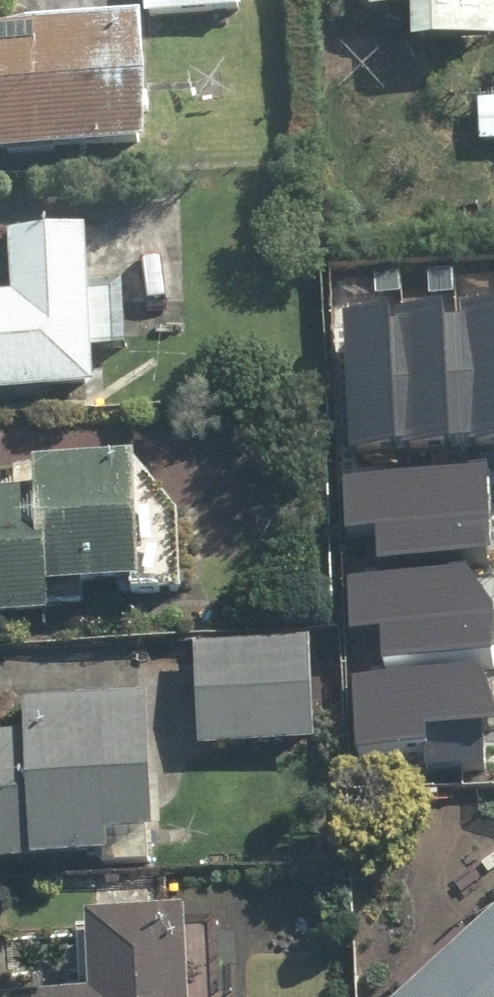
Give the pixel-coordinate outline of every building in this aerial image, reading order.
[(133,22),(235,20),(234,0),(133,0),(133,22)] [(353,28),(402,28),(402,61),(485,60),(484,0),(352,0),(353,28)] [(36,43),(0,44),(0,169),(130,167),(129,26),(35,27),(36,43)] [(470,106),(468,145),(493,146),(493,107),(470,106)] [(83,289),(82,244),(0,246),(2,313),(0,313),(0,404),(86,402),(84,352),(118,351),(116,288),(83,289)] [(463,311),(472,434),(493,433),(493,298),(462,300),(463,311)] [(407,439),(397,316),(389,317),(388,301),(339,304),(349,444),(407,439)] [(407,439),(472,434),(463,311),(443,312),(443,301),(396,305),(397,316),(407,439)] [(374,524),(376,557),(490,546),(486,461),(341,473),(344,526),(374,524)] [(0,513),(0,635),(35,635),(36,595),(114,596),(114,604),(170,604),(171,550),(120,549),(121,471),(15,469),(15,513),(0,513)] [(347,628),(378,625),(381,657),(493,647),(493,613),(493,599),(465,561),(342,572),(347,628)] [(297,648),(183,652),(187,757),(301,752),(297,648)] [(355,745),(420,738),(423,766),(462,763),(462,771),(485,770),(482,716),(493,716),(493,704),(478,659),(348,670),(355,745)] [(130,715),(16,719),(17,749),(0,750),(0,877),(135,872),(130,715)] [(385,996),(493,996),(493,907),(385,996)] [(218,923),(80,922),(79,996),(218,996),(218,923)]
